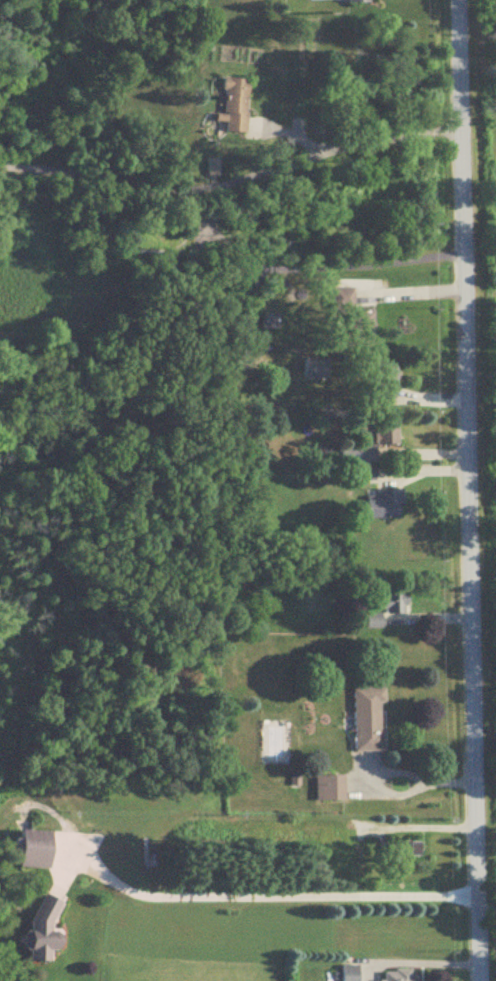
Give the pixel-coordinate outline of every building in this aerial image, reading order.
[(248,133),(250,79),(225,79),(224,122),(227,122),(227,133),(248,133)] [(373,312),(354,312),(354,288),(334,288),(334,342),(373,342),(373,312)] [(306,381),(329,381),(329,360),(306,360),(306,381)] [(373,364),(373,402),(397,402),(397,364),(373,364)] [(376,446),(340,446),(340,463),(376,463),(376,446)] [(377,496),(368,496),(369,519),(404,519),(403,490),(377,491),(377,496)] [(408,613),(408,594),(378,594),(378,613),(408,613)] [(367,616),(367,629),(382,629),(382,616),(367,616)] [(356,690),(356,754),(385,754),(385,690),(356,690)] [(347,777),(317,777),(317,803),(347,803),(347,777)] [(52,870),(52,833),(22,832),(22,869),(52,870)] [(389,843),(389,863),(422,863),(422,843),(389,843)] [(59,952),(66,936),(53,930),(64,903),(45,895),(22,947),(33,952),(31,959),(48,966),(55,951),(59,952)] [(343,967),(343,980),(360,980),(360,967),(343,967)] [(385,971),(385,980),(417,980),(417,971),(385,971)]
